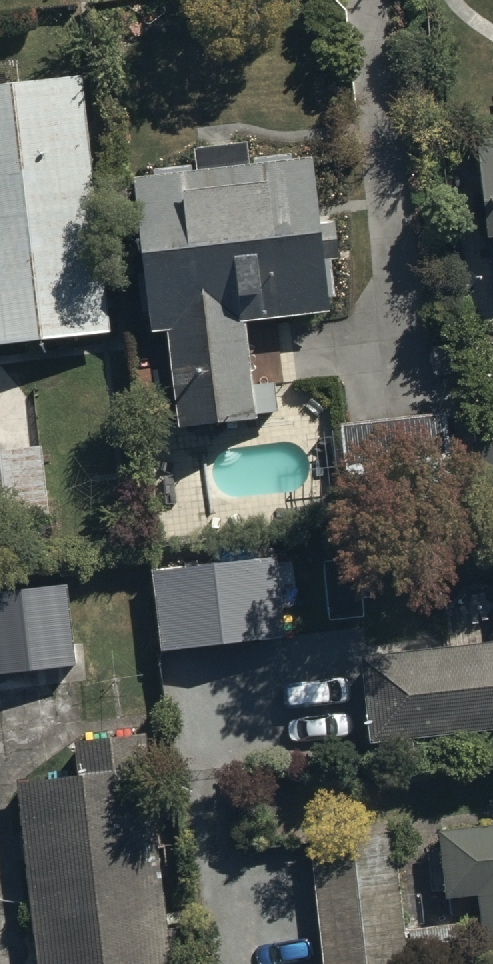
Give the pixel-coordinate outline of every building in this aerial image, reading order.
[(113,341),(86,85),(0,94),(0,352),(113,341)] [(492,248),(492,147),(475,148),(483,249),(492,248)] [(164,344),(175,437),(176,444),(256,435),(254,422),(276,420),(273,389),(250,392),(243,334),(328,324),(322,271),(336,269),(330,215),(316,217),(310,167),(247,174),(245,155),(191,161),(193,182),(128,189),(146,346),(164,344)] [(477,491),(492,489),(492,429),(470,432),(477,491)] [(0,454),(0,530),(52,526),(46,450),(0,454)] [(271,558),(148,570),(156,652),(280,639),(271,558)] [(55,595),(0,601),(0,684),(63,678),(55,595)] [(365,752),(492,739),(492,652),(356,666),(365,752)] [(18,781),(39,963),(169,963),(143,734),(73,742),(77,775),(18,781)] [(321,963),(406,963),(459,959),(455,925),(400,930),(391,833),(310,840),(321,963)] [(437,840),(444,910),(474,907),(479,955),(492,954),(492,835),(437,840)]
